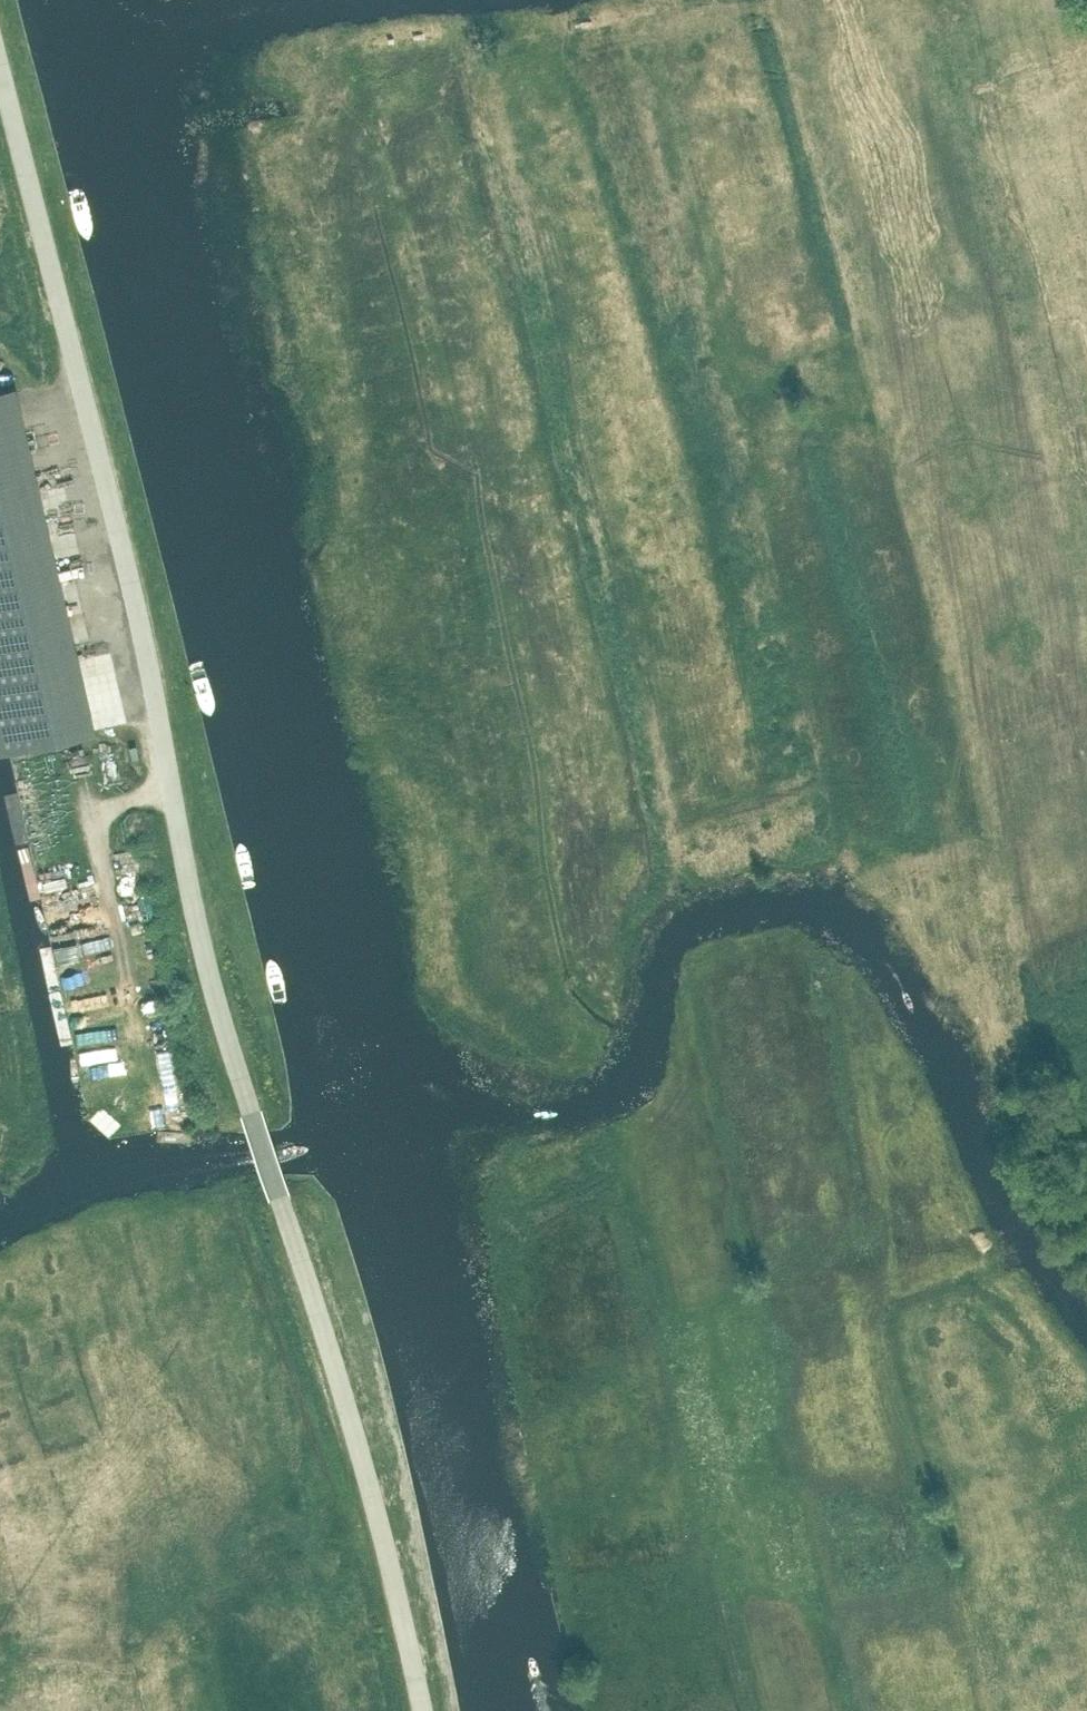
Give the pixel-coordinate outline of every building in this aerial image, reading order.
[(12,748),(90,730),(11,387),(0,389),(0,696),(12,748)] [(52,560),(56,576),(76,571),(72,555),(52,560)] [(58,912),(82,906),(79,894),(55,899),(58,912)]
